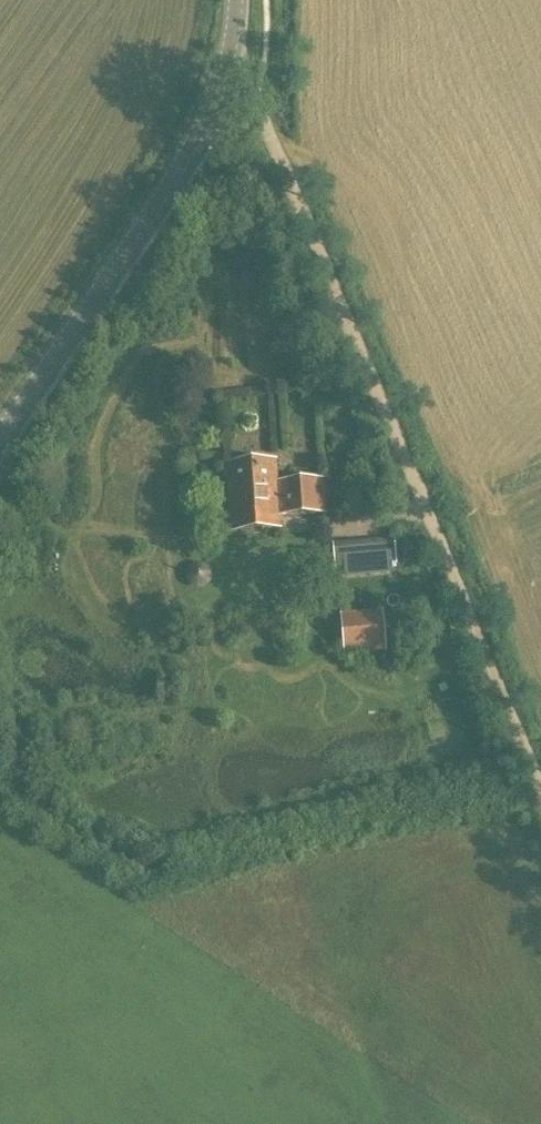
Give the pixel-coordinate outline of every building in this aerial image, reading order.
[(228,464),(233,531),(280,527),(279,516),(325,513),(322,478),(277,482),(275,460),(228,464)] [(394,539),(333,543),(335,567),(395,563),(394,539)] [(382,610),(341,614),(345,653),(386,649),(382,610)]
